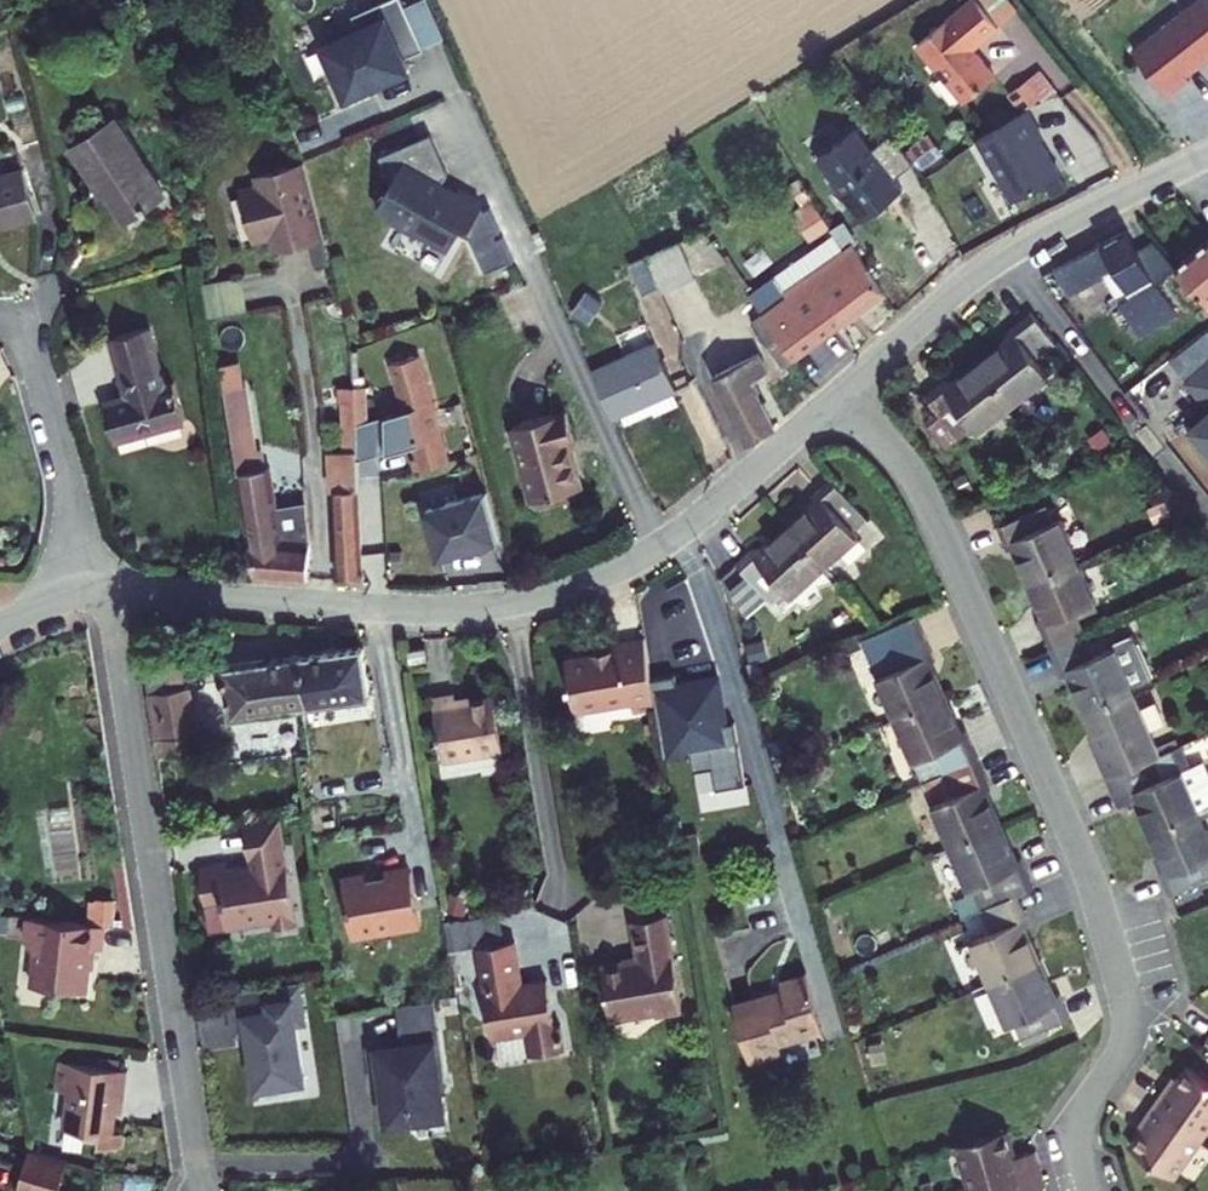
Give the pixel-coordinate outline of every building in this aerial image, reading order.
[(417,47),(397,0),(371,0),(345,12),(351,26),(315,42),(327,69),(321,71),(334,102),(366,88),(362,79),(375,74),(377,77),(400,67),(395,56),(417,47)] [(959,104),(988,78),(963,50),(992,26),(970,0),(963,0),(910,45),(959,104)] [(991,24),(1012,7),(1006,0),(970,0),(991,24)] [(1207,0),(1191,0),(1126,50),(1160,95),(1182,78),(1179,74),(1207,51),(1207,2),(1207,0)] [(1040,66),(1013,91),(1027,107),(1055,83),(1040,66)] [(1023,111),(976,140),(1013,201),(1058,174),(1037,140),(1040,139),(1023,111)] [(97,179),(120,213),(156,189),(107,115),(65,143),(92,182),(97,179)] [(889,131),(868,148),(851,128),(816,156),(835,178),(827,182),(848,208),(852,205),(866,223),(910,188),(899,174),(914,162),(889,131)] [(442,169),(425,129),(374,152),(385,179),(370,204),(386,213),(383,217),(410,232),(413,228),(441,245),(456,220),(463,224),(475,202),(435,181),(442,169)] [(320,234),(299,157),(254,170),(258,182),(238,188),(251,236),(271,230),(274,240),(293,234),(295,242),(309,238),(320,234)] [(32,209),(17,162),(0,167),(0,219),(32,209)] [(834,245),(840,256),(842,257),(853,251),(837,227),(825,232),(834,245)] [(1133,230),(1107,243),(1118,265),(1133,293),(1157,280),(1155,274),(1141,246),(1133,230)] [(293,234),(274,240),(276,247),(295,242),(293,234)] [(320,234),(309,238),(315,260),(326,257),(320,234)] [(1171,267),(1207,310),(1207,235),(1171,267)] [(1155,240),(1141,246),(1155,274),(1169,267),(1155,240)] [(682,241),(634,265),(651,295),(653,300),(699,276),(682,241)] [(1107,243),(1093,250),(1105,272),(1118,265),(1107,243)] [(772,280),(786,297),(801,316),(827,301),(842,324),(884,299),(853,251),(842,257),(840,256),(834,245),(772,280)] [(1063,265),(1075,287),(1105,272),(1093,250),(1063,265)] [(615,275),(630,306),(651,295),(634,265),(615,275)] [(1105,272),(1122,308),(1127,305),(1137,298),(1133,293),(1118,265),(1105,272)] [(201,281),(207,315),(242,309),(235,275),(201,281)] [(772,280),(744,299),(757,316),(786,297),(772,280)] [(1159,284),(1157,280),(1133,293),(1137,298),(1159,284)] [(1172,310),(1159,284),(1137,298),(1127,305),(1145,327),(1172,310)] [(757,316),(788,357),(842,324),(827,301),(801,316),(786,297),(757,316)] [(1135,334),(1145,327),(1127,305),(1122,308),(1135,334)] [(757,316),(745,323),(776,364),(788,357),(757,316)] [(1000,347),(974,370),(1002,406),(1034,380),(1021,364),(1047,345),(1024,316),(995,339),(1000,347)] [(104,395),(115,433),(184,412),(172,374),(163,377),(144,320),(113,330),(131,388),(104,395)] [(417,344),(388,353),(402,398),(372,406),(374,449),(414,438),(421,462),(449,454),(417,344)] [(592,379),(616,426),(622,423),(648,410),(652,419),(654,423),(681,410),(674,397),(678,396),(654,349),(592,379)] [(754,353),(739,361),(749,378),(763,371),(754,353)] [(1185,377),(1207,403),(1207,357),(1185,377)] [(713,375),(747,439),(766,428),(770,426),(744,381),(749,378),(739,361),(713,375)] [(936,386),(919,399),(947,437),(962,424),(968,433),(1002,406),(974,370),(943,395),(936,386)] [(243,383),(220,387),(232,448),(259,443),(249,400),(246,400),(243,383)] [(503,421),(524,495),(575,480),(562,434),(568,432),(561,405),(503,421)] [(372,406),(354,411),(356,454),(374,449),(372,406)] [(1187,427),(1207,451),(1207,409),(1187,427)] [(622,423),(627,433),(652,419),(648,410),(622,423)] [(339,485),(344,577),(363,578),(355,439),(354,412),(342,412),(343,440),(330,440),(331,486),(339,485)] [(232,448),(235,467),(241,466),(262,463),(259,443),(232,448)] [(241,466),(259,571),(310,575),(312,542),(307,498),(275,503),(267,462),(241,466)] [(817,504),(785,531),(816,566),(851,536),(845,528),(860,515),(827,481),(813,496),(817,504)] [(486,487),(425,505),(440,552),(480,539),(482,545),(502,539),(486,487)] [(1008,550),(1023,585),(1067,564),(1048,521),(1039,524),(1033,510),(987,529),(998,554),(1008,550)] [(750,549),(733,563),(765,598),(776,589),(782,596),(816,566),(785,531),(755,556),(750,549)] [(1027,620),(1041,651),(1077,633),(1068,614),(1085,606),(1067,564),(1023,585),(1037,617),(1027,620)] [(862,683),(882,727),(928,704),(911,665),(918,660),(901,620),(855,643),(871,679),(862,683)] [(652,702),(641,631),(606,636),(607,644),(605,646),(594,648),(589,644),(561,648),(569,701),(599,696),(600,699),(623,696),(624,706),(652,702)] [(1060,672),(1077,713),(1122,690),(1103,647),(1086,653),(1077,633),(1041,651),(1051,675),(1060,672)] [(361,640),(295,650),(302,699),(322,696),(369,687),(361,640)] [(295,650),(222,661),(231,712),(302,699),(295,650)] [(183,659),(142,667),(155,751),(195,745),(192,727),(198,726),(191,682),(187,683),(183,659)] [(451,683),(428,687),(438,750),(499,740),(490,686),(452,692),(451,683)] [(1097,779),(1108,773),(1133,760),(1124,739),(1140,731),(1122,690),(1077,713),(1091,747),(1084,750),(1097,779)] [(322,696),(302,699),(304,709),(323,705),(322,696)] [(910,764),(920,787),(965,764),(952,735),(944,738),(928,704),(882,727),(899,767),(910,764)] [(1142,830),(1191,807),(1207,799),(1207,773),(1207,772),(1200,771),(1194,758),(1179,765),(1169,743),(1156,749),(1133,760),(1108,773),(1121,804),(1129,801),(1142,830)] [(920,812),(938,854),(985,832),(969,795),(977,791),(965,764),(920,787),(899,798),(908,817),(920,812)] [(1159,891),(1205,867),(1199,851),(1207,847),(1207,846),(1191,807),(1142,830),(1158,868),(1150,872),(1159,891)] [(243,816),(252,875),(226,879),(224,868),(201,871),(210,933),(301,918),(284,809),(243,816)] [(968,891),(977,910),(1004,897),(1021,889),(1010,864),(1001,868),(985,832),(938,854),(956,895),(968,891)] [(420,918),(407,860),(339,875),(350,926),(384,918),(386,926),(420,918)] [(960,953),(978,991),(1027,967),(1010,930),(1018,927),(1004,897),(977,910),(961,918),(974,948),(960,953)] [(493,908),(442,917),(444,931),(447,950),(469,946),(499,941),(493,908)] [(674,1005),(658,909),(624,915),(631,954),(593,960),(602,1014),(647,1006),(648,1009),(674,1005)] [(101,924),(20,915),(18,929),(17,938),(32,950),(29,983),(83,989),(88,945),(98,947),(100,931),(101,924)] [(525,1054),(559,1048),(555,1024),(549,1025),(541,979),(510,984),(509,978),(513,974),(507,940),(499,941),(469,946),(483,1031),(491,1036),(521,1031),(525,1054)] [(1006,1021),(1012,1036),(1059,1018),(1049,996),(1041,999),(1027,967),(978,991),(993,1026),(1006,1021)] [(781,991),(735,1004),(750,1061),(784,1052),(780,1042),(823,1030),(807,973),(777,981),(781,991)] [(302,1074),(293,1021),(303,1019),(297,978),(228,989),(234,1025),(247,1023),(257,1081),(302,1074)] [(388,994),(394,1038),(369,1042),(373,1069),(382,1068),(388,1112),(441,1105),(437,1082),(444,1081),(432,988),(388,994)] [(119,1101),(123,1069),(54,1062),(51,1091),(65,1092),(62,1121),(81,1123),(80,1130),(97,1132),(95,1146),(118,1148),(119,1133),(109,1132),(112,1100),(119,1101)] [(1157,1104),(1204,1136),(1207,1130),(1207,1077),(1193,1066),(1183,1081),(1175,1094),(1166,1089),(1157,1104)] [(1174,1077),(1166,1089),(1175,1094),(1183,1081),(1174,1077)] [(1149,1134),(1137,1153),(1175,1180),(1204,1136),(1157,1104),(1148,1117),(1156,1122),(1154,1126),(1149,1134)] [(1141,1129),(1149,1134),(1154,1126),(1156,1122),(1148,1117),(1141,1129)] [(81,1123),(62,1121),(62,1128),(80,1130),(81,1123)] [(1031,1189),(1051,1184),(1045,1165),(1040,1149),(1020,1155),(1013,1133),(961,1148),(973,1187),(974,1190),(1031,1190),(1031,1189)] [(11,1148),(0,1190),(43,1190),(51,1162),(28,1154),(11,1148)]
